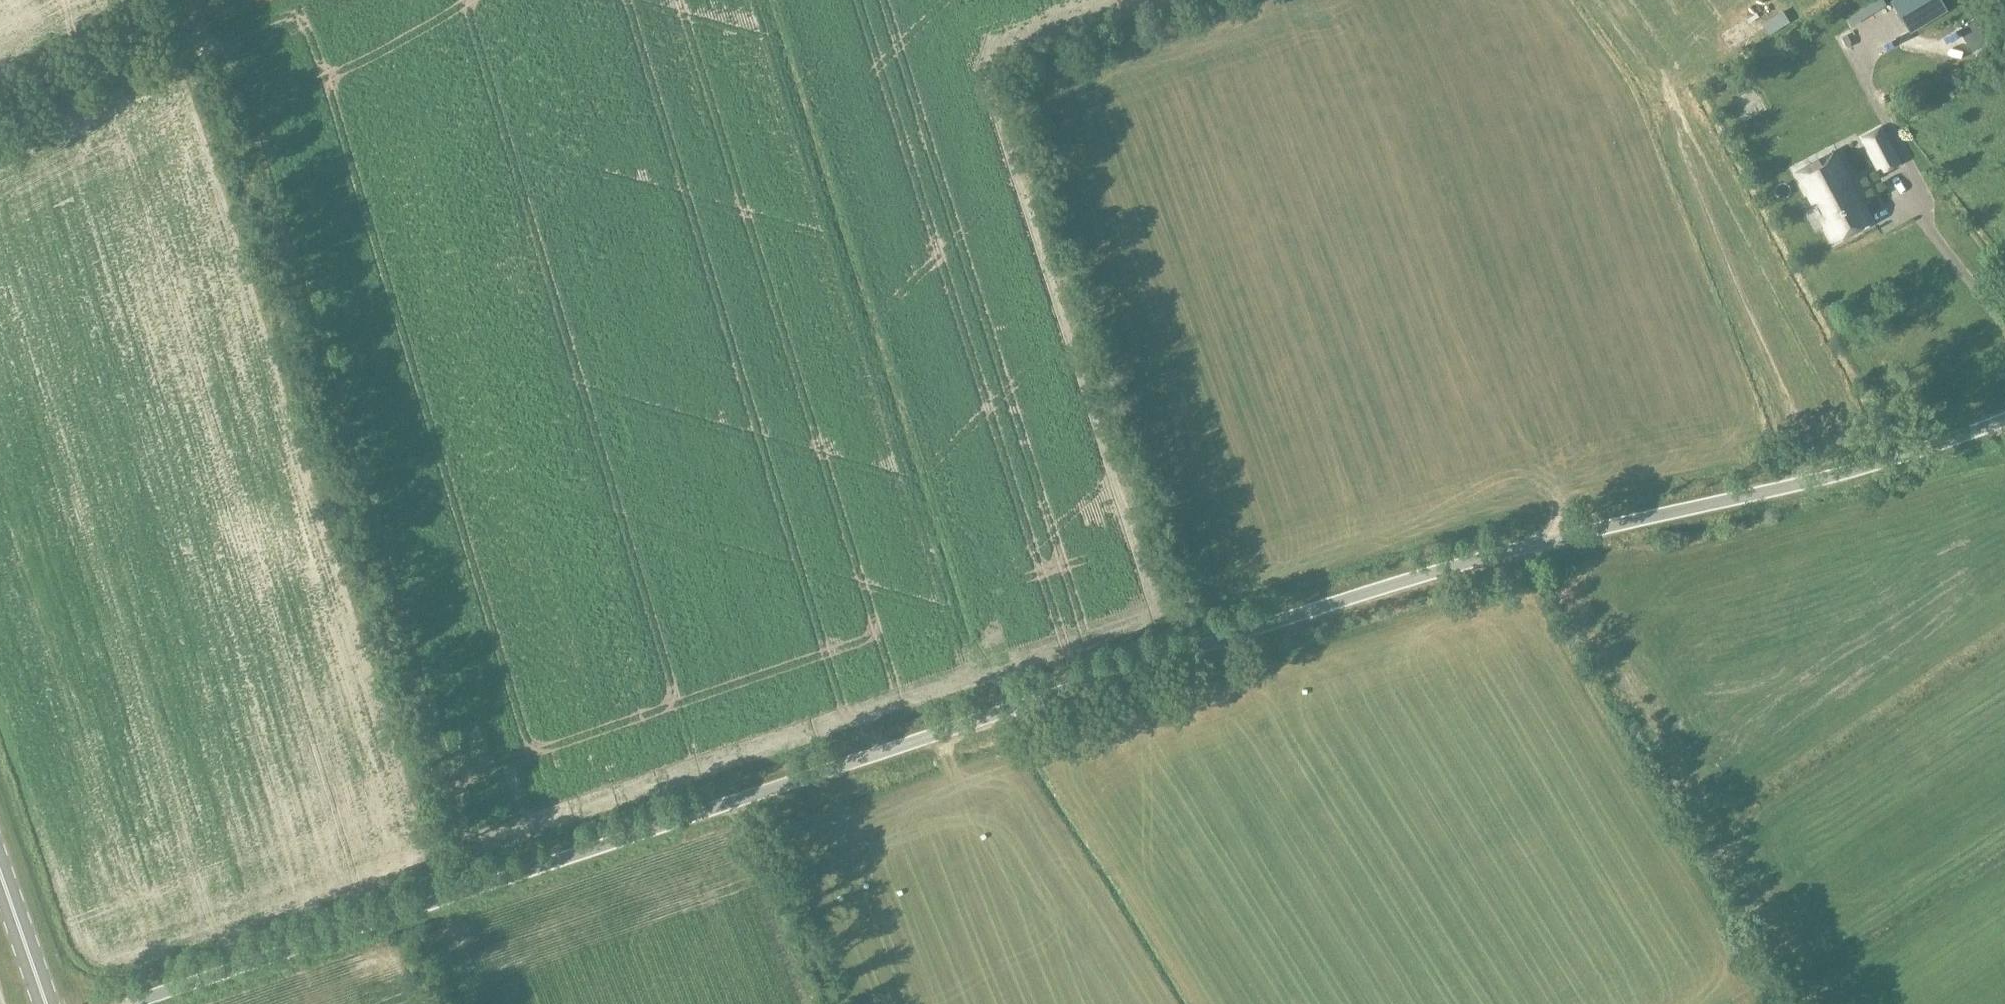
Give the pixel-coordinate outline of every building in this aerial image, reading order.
[(1890,2),(1909,34),(1947,11),(1940,0),(1893,0),(1890,2)] [(1971,52),(1990,41),(1977,19),(1958,30),(1971,52)] [(1899,163),(1880,129),(1862,138),(1881,173),(1899,163)] [(1796,173),(1812,204),(1817,201),(1826,218),(1821,221),(1832,242),(1870,222),(1858,201),(1853,204),(1844,187),(1849,184),(1833,153),(1796,173)]
